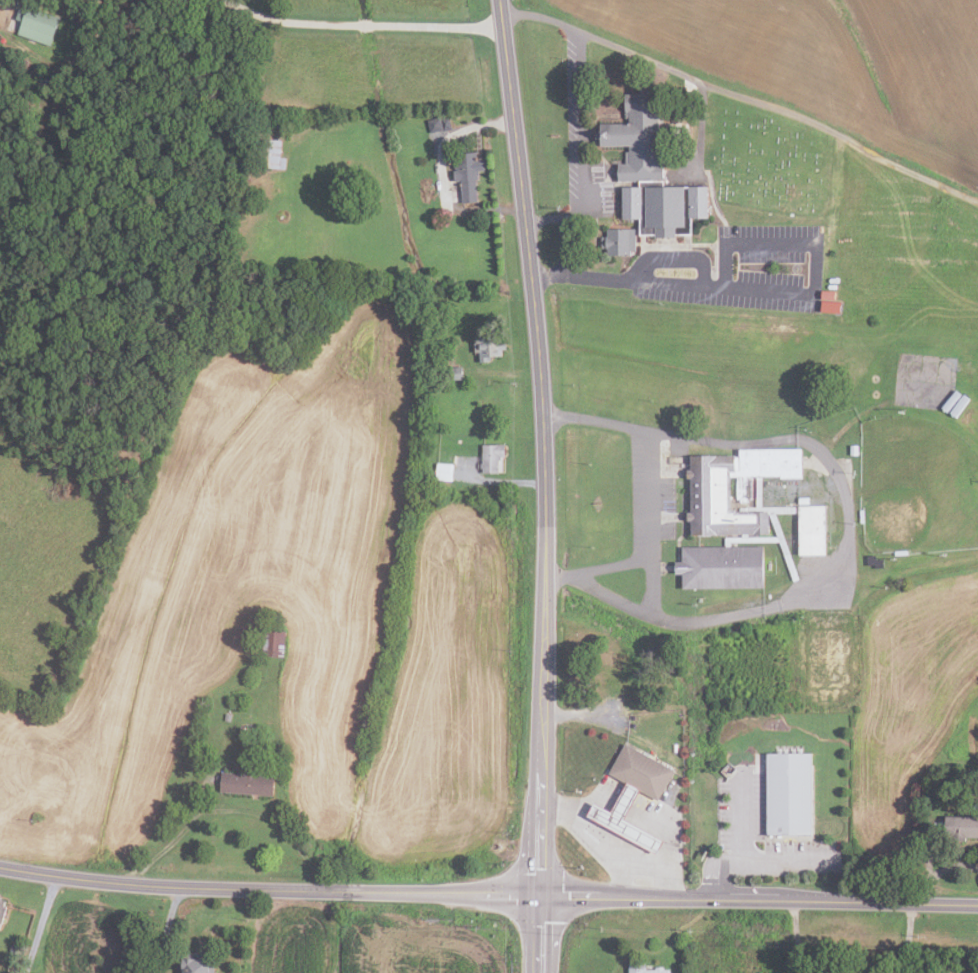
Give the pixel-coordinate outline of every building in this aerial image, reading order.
[(50,46),(17,35),(22,22),(15,19),(19,7),(26,10),(27,7),(60,18),(50,46)] [(624,94),(624,122),(601,122),(601,129),(596,129),(596,138),(600,138),(600,145),(629,145),(629,150),(625,150),(625,162),(617,162),(617,181),(639,181),(639,186),(622,186),(622,217),(640,218),(640,233),(691,234),(691,217),(707,217),(707,184),(664,184),(664,163),(659,163),(659,145),(662,145),(662,133),(658,133),(658,107),(666,107),(667,94),(624,94)] [(452,129),(442,131),(439,120),(449,118),(452,129)] [(260,139),(281,141),(280,158),(286,159),(285,170),(258,168),(260,139)] [(456,154),(476,153),(476,162),(483,162),(483,171),(476,171),(478,203),(462,204),(462,182),(454,183),(454,170),(457,170),(456,154)] [(635,228),(635,250),(631,250),(631,254),(607,254),(607,247),(601,247),(601,236),(606,236),(606,228),(635,228)] [(835,299),(821,298),(822,290),(835,290),(835,299)] [(839,312),(821,311),(822,299),(840,301),(839,312)] [(502,356),(491,357),(491,361),(488,361),(489,363),(480,364),(479,354),(475,355),(473,340),(478,339),(478,338),(500,335),(501,341),(505,341),(506,350),(501,350),(502,356)] [(453,361),(442,361),(442,349),(452,349),(453,361)] [(464,380),(446,383),(444,369),(462,367),(464,380)] [(499,473),(483,473),(482,446),(505,445),(505,457),(501,458),(502,461),(499,461),(499,473)] [(769,533),(692,535),(691,519),(686,519),(685,512),(691,512),(691,477),(686,477),(686,470),(690,469),(690,455),(739,454),(739,449),(802,448),(802,477),(780,477),(780,474),(730,475),(730,507),(736,507),(736,510),(769,509),(769,533)] [(454,464),(453,481),(436,480),(436,464),(454,464)] [(826,554),(825,505),(799,506),(800,554),(826,554)] [(683,544),(764,544),(764,585),(683,585),(683,544)] [(884,567),(883,559),(876,560),(875,555),(867,556),(868,565),(874,564),(874,568),(884,567)] [(283,658),(262,656),(264,630),(286,632),(283,658)] [(254,740),(238,738),(240,727),(256,730),(254,740)] [(611,769),(628,778),(640,785),(659,795),(674,766),(626,740),(611,769)] [(767,750),(767,831),(812,831),(812,750),(767,750)] [(272,797),(220,792),(222,772),(244,774),(244,768),(258,769),(257,775),(274,776),(272,797)] [(628,778),(612,808),(595,799),(588,812),(656,849),(663,836),(624,815),(640,785),(628,778)] [(945,816),(977,817),(977,837),(967,837),(966,841),(951,841),(951,837),(945,837),(945,816)] [(2,929),(9,901),(0,899),(0,929),(2,929)] [(15,958),(8,956),(10,949),(17,952),(15,958)] [(216,955),(215,972),(178,972),(179,952),(216,955)] [(670,969),(664,969),(664,967),(655,967),(655,969),(646,970),(645,964),(629,964),(629,972),(670,972),(670,969)]
